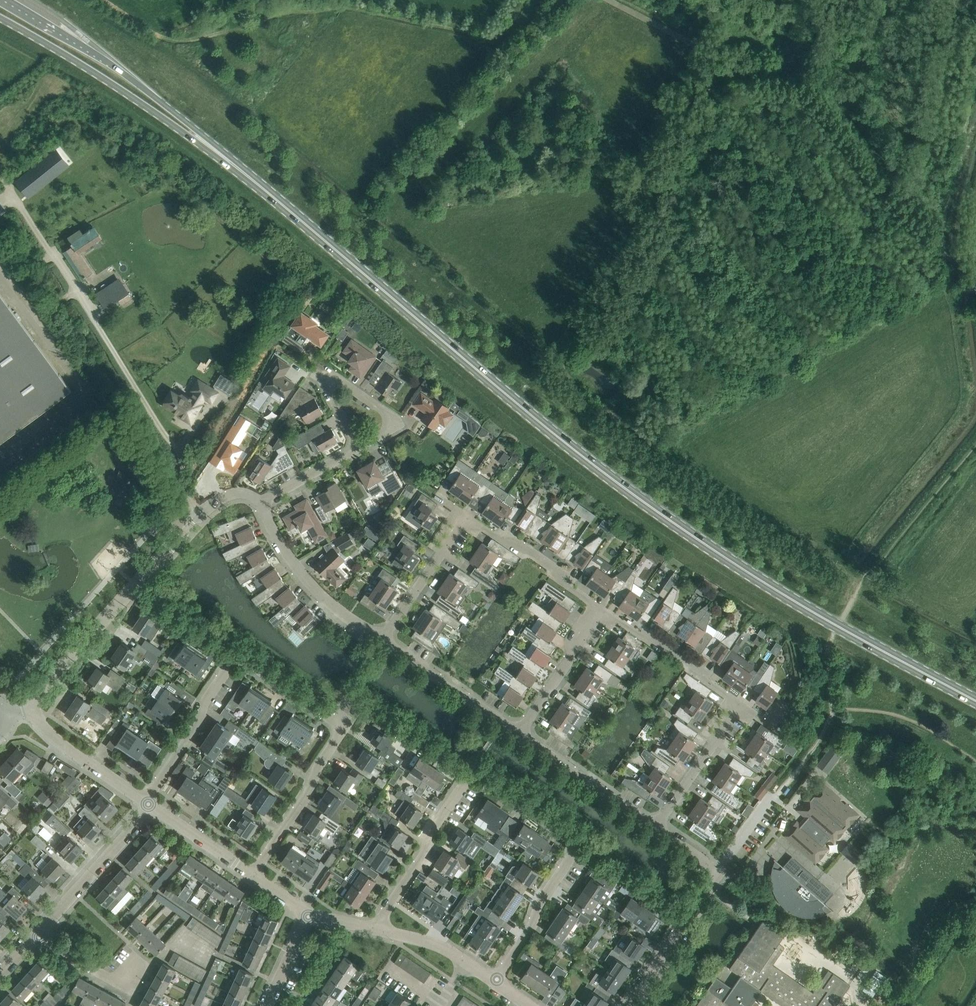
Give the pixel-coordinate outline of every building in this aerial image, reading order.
[(61,147),(18,182),(25,190),(28,194),(31,192),(32,194),(44,185),(40,181),(46,176),(49,179),(65,166),(63,163),(69,158),(61,147)] [(73,246),(64,252),(82,279),(90,273),(80,257),(77,254),(101,238),(95,229),(94,227),(83,234),(80,230),(68,237),(72,242),(71,243),(73,246)] [(120,279),(97,294),(107,310),(130,295),(120,279)] [(312,284),(309,288),(316,293),(318,290),(320,286),(314,282),(312,284)] [(0,294),(0,443),(71,390),(0,294)] [(308,336),(321,345),(328,334),(315,325),(317,323),(300,311),(291,325),(286,334),(282,340),(300,353),(301,353),(306,346),(305,346),(302,344),(308,336)] [(362,326),(355,322),(352,327),(358,332),(362,326)] [(349,332),(343,328),(336,336),(342,341),(349,332)] [(349,369),(355,374),(362,364),(368,367),(375,356),(352,339),(343,351),(351,357),(348,361),(353,364),(349,369)] [(387,349),(382,356),(389,361),(394,354),(387,349)] [(285,397),(294,383),(283,376),(290,366),(278,357),(266,375),(270,378),(263,388),(270,393),(273,389),(285,397)] [(374,387),(386,395),(392,387),(397,390),(402,382),(389,373),(393,367),(383,360),(375,372),(381,377),(374,387)] [(208,386),(199,380),(195,386),(205,392),(208,386)] [(259,380),(253,391),(256,393),(263,383),(259,380)] [(315,399),(314,399),(310,396),(311,394),(300,386),(280,415),(285,418),(297,411),(297,410),(299,409),(306,422),(308,421),(309,423),(315,419),(314,418),(323,413),(315,399)] [(200,404),(204,397),(199,394),(194,401),(192,399),(193,398),(190,396),(189,397),(183,394),(181,397),(171,391),(163,405),(181,416),(182,414),(193,421),(197,414),(196,413),(201,405),(200,404)] [(421,393),(413,404),(426,413),(421,419),(433,427),(437,421),(445,426),(453,415),(447,411),(449,408),(435,399),(433,401),(421,393)] [(473,436),(481,425),(453,401),(450,406),(456,410),(454,413),(466,422),(468,432),(473,436)] [(271,413),(267,419),(274,424),(278,417),(271,413)] [(234,445),(243,430),(238,427),(243,417),(241,416),(235,425),(234,424),(215,456),(220,459),(218,462),(235,473),(242,461),(237,458),(238,456),(237,456),(241,449),(234,445)] [(325,432),(324,432),(322,430),(312,436),(308,430),(293,439),(298,448),(309,442),(316,453),(321,450),(338,441),(334,435),(335,434),(331,428),(325,432)] [(488,432),(482,428),(478,434),(481,436),(486,435),(488,432)] [(263,477),(264,478),(266,477),(269,479),(269,480),(288,469),(279,453),(278,453),(271,465),(256,455),(249,464),(250,465),(250,464),(253,466),(247,474),(251,477),(250,477),(254,485),(259,482),(260,482),(263,477)] [(518,459),(513,455),(509,460),(514,464),(518,459)] [(374,460),(357,470),(367,487),(372,496),(383,489),(388,495),(402,486),(393,470),(383,476),(377,466),(374,460)] [(458,496),(476,471),(475,471),(469,467),(465,471),(455,464),(446,478),(453,483),(449,489),(458,496)] [(114,489),(124,493),(131,475),(121,471),(114,489)] [(475,472),(476,471),(458,496),(468,502),(472,496),(479,501),(489,487),(479,481),(481,475),(475,472)] [(346,500),(336,482),(327,487),(329,489),(316,496),(321,505),(315,508),(323,523),(330,519),(325,512),(346,500)] [(406,489),(411,492),(414,487),(409,484),(406,489)] [(508,493),(507,494),(502,490),(498,493),(489,487),(479,501),(486,506),(482,512),(491,519),(508,493)] [(522,496),(525,505),(534,493),(530,490),(522,496)] [(430,511),(436,503),(422,493),(415,503),(419,508),(415,515),(423,521),(421,523),(429,529),(438,516),(430,511)] [(505,519),(513,524),(522,510),(513,504),(514,498),(508,494),(509,493),(508,493),(491,519),(501,525),(505,519)] [(531,536),(543,519),(536,514),(541,496),(536,493),(516,523),(524,529),(523,530),(530,535),(530,536),(531,536)] [(572,497),(567,504),(574,509),(579,503),(572,497)] [(578,504),(574,510),(583,517),(588,510),(578,504)] [(303,506),(283,517),(290,529),(297,525),(297,526),(298,526),(301,531),(309,526),(318,541),(327,535),(312,508),(306,512),(303,506)] [(549,546),(570,516),(566,513),(550,524),(543,519),(531,536),(532,537),(540,542),(541,540),(549,546)] [(223,553),(256,537),(251,526),(250,527),(244,516),(211,528),(215,536),(233,529),(240,544),(223,552),(223,553)] [(564,559),(576,542),(569,537),(573,519),(570,516),(549,546),(557,552),(556,553),(563,558),(564,559)] [(399,526),(394,522),(390,527),(395,531),(399,526)] [(347,532),(334,539),(337,544),(340,550),(353,543),(347,532)] [(401,550),(392,563),(404,571),(407,568),(411,570),(420,558),(412,553),(418,544),(404,535),(397,544),(401,550)] [(576,542),(564,559),(565,560),(573,564),(574,563),(582,569),(603,539),(599,536),(583,547),(576,542)] [(236,576),(268,558),(262,547),(261,548),(255,538),(256,537),(223,553),(227,561),(245,552),(253,566),(243,572),(237,575),(236,576)] [(366,537),(362,544),(371,550),(375,542),(366,537)] [(516,561),(519,557),(492,539),(498,543),(495,548),(490,545),(489,547),(482,543),(476,552),(492,563),(496,556),(516,561)] [(334,569),(344,559),(333,548),(315,565),(326,577),(326,576),(336,586),(338,584),(339,586),(341,583),(341,582),(344,579),(334,569)] [(487,570),(492,563),(476,552),(469,561),(476,566),(471,573),(496,591),(499,586),(487,570)] [(252,599),(282,578),(275,568),(274,569),(267,559),(268,558),(236,576),(241,584),(258,574),(267,587),(251,599),(252,599)] [(595,590),(606,574),(612,565),(611,566),(605,562),(602,565),(592,558),(583,572),(590,577),(586,584),(595,590)] [(606,574),(595,590),(604,597),(609,590),(616,595),(631,573),(633,570),(629,567),(612,578),(606,574)] [(375,588),(391,599),(398,589),(391,585),(396,577),(383,568),(376,577),(379,582),(375,588)] [(444,582),(460,593),(466,584),(476,587),(479,582),(458,568),(453,575),(450,573),(444,582)] [(616,595),(613,598),(621,603),(619,606),(628,613),(639,597),(631,591),(635,576),(631,573),(616,595)] [(673,583),(674,584),(677,579),(672,575),(659,594),(664,597),(673,583)] [(269,620),(297,596),(290,587),(288,588),(281,579),(282,578),(252,599),(257,606),(273,594),(283,607),(269,620)] [(549,612),(563,622),(570,612),(569,611),(575,601),(546,581),(541,589),(557,600),(549,612)] [(454,602),(460,593),(444,582),(437,592),(440,594),(435,601),(458,617),(462,612),(454,602)] [(358,589),(351,585),(346,592),(353,597),(358,589)] [(668,631),(680,613),(673,608),(677,590),(673,587),(652,617),(661,623),(660,625),(667,630),(668,631)] [(385,608),(391,599),(375,588),(371,593),(366,592),(360,601),(373,611),(378,603),(385,608)] [(269,620),(275,626),(290,613),(302,625),(297,630),(303,637),(321,619),(306,604),(304,606),(296,597),(298,596),(297,596),(269,620)] [(639,597),(628,613),(637,619),(640,616),(647,621),(661,601),(656,597),(648,603),(639,597)] [(549,612),(532,601),(527,608),(544,620),(535,632),(556,646),(550,642),(556,632),(555,631),(562,621),(563,622),(549,612)] [(441,621),(457,629),(461,623),(456,620),(457,619),(434,603),(429,611),(426,608),(419,618),(435,629),(441,621)] [(677,634),(686,640),(706,610),(710,605),(708,603),(687,618),(680,613),(668,631),(669,631),(676,636),(677,634)] [(701,653),(713,636),(706,631),(710,613),(706,610),(686,640),(694,646),(693,647),(700,652),(701,653)] [(155,621),(155,620),(143,612),(133,627),(152,640),(156,634),(155,634),(161,625),(161,626),(162,625),(155,621)] [(416,629),(411,637),(413,638),(436,654),(438,656),(440,653),(433,643),(429,638),(435,629),(419,618),(413,627),(416,629)] [(468,628),(463,624),(459,630),(464,632),(468,628)] [(535,632),(526,626),(521,633),(538,645),(529,657),(538,663),(543,667),(550,657),(549,656),(556,646),(535,632)] [(713,636),(701,653),(702,654),(709,659),(710,657),(719,663),(740,633),(736,630),(727,636),(718,631),(714,637),(713,636)] [(638,649),(642,642),(627,631),(622,639),(619,637),(612,646),(628,657),(634,661),(639,653),(639,649),(638,649)] [(759,645),(763,639),(758,636),(754,642),(759,645)] [(141,645),(158,657),(162,652),(145,639),(141,645)] [(185,667),(196,651),(186,644),(188,641),(187,640),(183,646),(178,642),(167,658),(173,662),(175,660),(185,667)] [(775,641),(770,651),(775,654),(780,644),(775,641)] [(158,657),(141,645),(138,643),(133,650),(122,643),(111,659),(124,668),(132,656),(140,661),(144,654),(155,662),(157,660),(158,657)] [(538,663),(529,657),(513,645),(508,653),(524,664),(516,676),(530,687),(537,677),(535,675),(542,666),(543,667),(538,663)] [(622,666),(628,657),(612,646),(606,655),(609,658),(604,665),(625,679),(628,674),(622,666)] [(731,650),(720,666),(727,671),(722,678),(732,684),(748,661),(734,652),(731,650)] [(196,651),(185,667),(195,673),(193,676),(199,680),(210,664),(205,660),(209,655),(207,654),(205,658),(196,651)] [(758,672),(753,669),(754,666),(748,661),(732,684),(741,691),(746,684),(753,689),(770,664),(769,665),(765,662),(758,672)] [(621,680),(612,674),(599,664),(593,672),(587,667),(580,676),(596,687),(600,682),(606,683),(617,686),(621,680)] [(781,687),(771,680),(774,667),(770,664),(753,689),(760,694),(755,700),(766,708),(767,707),(768,708),(771,703),(770,702),(777,692),(778,693),(781,687)] [(530,687),(516,676),(499,665),(494,673),(511,684),(502,697),(516,707),(523,696),(521,695),(528,686),(530,687)] [(152,676),(156,670),(152,667),(148,673),(152,676)] [(111,670),(107,675),(97,668),(88,681),(93,684),(92,685),(94,686),(95,686),(101,690),(106,682),(117,689),(124,679),(111,670)] [(706,697),(711,690),(686,672),(683,677),(695,693),(690,700),(706,711),(713,701),(706,697)] [(592,693),(596,687),(580,676),(574,686),(581,690),(575,698),(589,707),(596,698),(592,693)] [(179,697),(183,692),(167,682),(165,685),(161,682),(153,695),(159,699),(174,710),(180,700),(184,702),(185,701),(179,697)] [(250,711),(261,696),(250,689),(253,685),(252,685),(250,687),(243,682),(226,706),(234,711),(237,706),(238,706),(240,704),(250,711)] [(102,724),(107,717),(108,717),(111,712),(94,700),(91,705),(78,696),(66,713),(78,722),(84,712),(95,719),(102,724)] [(261,696),(250,711),(259,717),(258,720),(264,724),(274,708),(269,705),(273,699),(272,699),(270,702),(261,696)] [(556,712),(572,723),(578,714),(588,717),(591,712),(571,697),(566,705),(562,703),(556,712)] [(167,719),(174,710),(159,699),(152,709),(149,707),(145,713),(161,724),(164,719),(170,722),(171,721),(167,719)] [(700,720),(706,711),(690,700),(686,705),(681,704),(675,714),(688,723),(693,716),(700,720)] [(224,708),(221,713),(229,719),(231,715),(227,713),(229,711),(224,708)] [(566,732),(572,723),(556,712),(549,721),(553,723),(548,731),(573,748),(575,745),(566,732)] [(291,739),(302,724),(292,717),(294,714),(293,713),(290,719),(284,715),(274,731),(280,735),(281,733),(291,739)] [(673,741),(689,751),(696,742),(693,740),(698,733),(677,718),(674,723),(679,732),(673,741)] [(127,750),(138,735),(128,728),(130,726),(124,722),(113,737),(118,741),(114,747),(115,747),(118,744),(127,750)] [(217,722),(209,734),(229,748),(232,743),(234,744),(239,737),(246,742),(248,739),(250,735),(239,727),(234,734),(232,732),(231,732),(224,727),(224,726),(222,725),(217,722)] [(302,724),(291,739),(301,746),(299,748),(305,753),(316,737),(311,733),(315,728),(314,727),(311,730),(302,724)] [(399,766),(399,767),(404,760),(393,752),(396,748),(390,745),(393,741),(395,742),(400,735),(390,728),(384,733),(378,729),(378,730),(375,730),(373,734),(374,736),(370,741),(386,752),(386,751),(390,754),(391,755),(388,759),(399,766)] [(784,740),(771,731),(769,729),(764,737),(757,732),(751,741),(767,752),(771,747),(778,749),(784,740)] [(225,754),(229,748),(209,734),(200,747),(205,750),(204,751),(207,752),(215,757),(220,750),(225,754)] [(138,735),(127,750),(137,757),(135,761),(136,761),(139,756),(145,759),(148,755),(154,759),(162,748),(149,739),(148,742),(138,735)] [(275,751),(264,743),(260,740),(254,749),(265,760),(265,761),(265,762),(265,763),(266,765),(266,766),(267,767),(268,767),(269,767),(272,767),(275,770),(269,778),(282,787),(291,773),(281,767),(286,759),(275,751)] [(683,761),(689,751),(673,741),(667,749),(657,747),(654,752),(675,766),(680,759),(683,761)] [(763,758),(767,752),(751,741),(744,751),(751,755),(746,763),(759,772),(766,763),(763,758)] [(833,742),(817,765),(827,772),(844,750),(833,742)] [(30,760),(34,762),(38,755),(28,749),(25,753),(24,754),(19,748),(9,759),(21,770),(30,760)] [(379,758),(371,752),(369,751),(365,748),(365,749),(363,748),(359,755),(360,756),(356,763),(369,772),(370,772),(376,777),(380,771),(373,766),(379,758)] [(665,773),(670,766),(644,748),(641,753),(653,770),(649,776),(665,787),(671,778),(665,773)] [(725,762),(719,772),(735,783),(740,775),(741,774),(751,776),(754,771),(733,757),(728,765),(725,762)] [(228,766),(223,762),(217,758),(213,764),(224,772),(228,766)] [(423,779),(432,766),(420,758),(406,777),(418,786),(423,779)] [(21,770),(9,759),(0,769),(0,770),(2,772),(2,773),(3,774),(4,774),(5,775),(2,778),(8,784),(5,787),(21,802),(26,797),(21,792),(22,790),(13,783),(15,781),(13,780),(21,770)] [(47,760),(41,770),(49,775),(55,764),(47,760)] [(205,773),(208,766),(200,762),(197,770),(205,773)] [(67,765),(64,771),(70,774),(73,769),(67,765)] [(189,798),(198,784),(189,777),(193,770),(187,766),(177,780),(182,783),(178,790),(189,798)] [(404,770),(399,767),(399,766),(389,781),(394,785),(404,770)] [(418,786),(411,796),(411,797),(426,807),(429,802),(420,796),(429,783),(435,788),(444,775),(432,766),(423,779),(418,786)] [(358,784),(364,776),(353,768),(350,773),(343,768),(334,782),(347,791),(353,781),(358,784)] [(665,787),(649,776),(643,772),(637,781),(625,778),(622,782),(647,799),(652,792),(658,796),(665,787)] [(729,791),(735,783),(719,772),(712,781),(715,783),(710,791),(735,808),(738,804),(729,791)] [(772,772),(762,786),(767,790),(777,776),(772,772)] [(61,785),(65,788),(76,776),(73,775),(71,777),(69,776),(61,785)] [(76,776),(65,788),(71,793),(82,781),(77,777),(76,776)] [(388,783),(379,776),(375,783),(383,789),(388,783)] [(198,784),(189,798),(200,806),(201,805),(205,799),(211,803),(219,791),(212,786),(202,779),(199,783),(198,784)] [(833,843),(858,814),(846,803),(844,805),(838,800),(840,798),(822,782),(797,810),(808,820),(802,826),(797,821),(784,836),(815,863),(828,849),(823,845),(829,838),(833,843)] [(251,792),(245,799),(251,803),(252,804),(264,813),(275,796),(263,788),(256,784),(251,792)] [(88,802),(85,806),(98,818),(101,815),(107,820),(108,820),(107,819),(113,812),(114,813),(118,808),(108,799),(114,793),(101,785),(92,795),(98,800),(92,806),(88,802)] [(0,786),(0,804),(2,806),(11,796),(0,786)] [(223,793),(237,803),(242,796),(228,786),(223,793)] [(411,797),(411,796),(399,788),(395,794),(404,800),(394,813),(413,826),(422,812),(408,802),(411,797)] [(64,790),(53,802),(58,807),(59,807),(70,795),(69,795),(64,790)] [(340,799),(355,809),(358,804),(338,790),(334,795),(328,791),(318,805),(330,813),(340,799)] [(53,801),(42,791),(37,797),(48,807),(53,801)] [(437,805),(441,800),(435,795),(431,801),(437,805)] [(719,814),(726,804),(712,795),(707,802),(701,798),(694,807),(710,818),(714,813),(719,814)] [(217,816),(226,803),(220,799),(210,812),(217,816)] [(481,809),(478,814),(491,823),(488,827),(495,831),(498,833),(496,835),(493,833),(488,840),(487,839),(487,840),(487,841),(488,840),(500,849),(506,839),(509,835),(497,827),(507,813),(501,808),(500,810),(487,801),(483,807),(482,806),(480,809),(481,809)] [(58,807),(53,802),(49,807),(54,811),(58,807)] [(392,817),(373,804),(370,809),(376,813),(375,814),(388,823),(392,817)] [(99,818),(98,818),(85,806),(78,813),(86,820),(77,830),(89,841),(100,828),(94,823),(98,818),(98,819),(99,818)] [(706,825),(710,818),(694,807),(688,817),(694,821),(689,829),(711,843),(715,838),(706,825)] [(55,847),(70,860),(71,861),(82,848),(71,837),(70,838),(68,836),(72,831),(49,810),(44,816),(66,836),(55,847)] [(328,823),(314,814),(310,820),(308,819),(303,826),(310,831),(307,835),(312,838),(319,843),(324,836),(319,832),(323,827),(334,834),(340,825),(331,818),(328,823)] [(257,823),(245,815),(239,822),(233,818),(228,824),(247,838),(257,823)] [(524,824),(522,828),(517,824),(519,822),(518,822),(509,835),(506,839),(510,842),(515,842),(516,840),(526,847),(523,853),(536,833),(524,824)] [(407,834),(395,826),(395,827),(390,823),(380,839),(390,845),(391,843),(398,847),(407,834)] [(21,825),(17,830),(22,835),(26,830),(21,825)] [(481,846),(483,847),(487,841),(474,831),(471,837),(459,829),(450,842),(466,853),(474,841),(481,846)] [(312,838),(307,835),(300,830),(297,836),(308,844),(312,838)] [(530,857),(533,852),(543,859),(552,845),(550,847),(546,844),(548,841),(536,833),(523,853),(525,855),(525,856),(526,858),(527,859),(529,858),(530,857)] [(36,834),(31,840),(41,850),(47,844),(36,834)] [(158,859),(167,849),(152,835),(143,845),(153,854),(158,859)] [(388,865),(387,864),(391,857),(385,852),(389,847),(373,836),(372,836),(366,844),(372,848),(365,859),(371,863),(378,868),(378,867),(382,870),(383,869),(385,871),(388,865)] [(481,846),(495,856),(500,849),(488,840),(487,841),(483,847),(481,846)] [(347,851),(352,843),(348,841),(343,848),(347,851)] [(295,870),(307,853),(294,844),(282,861),(289,866),(288,868),(292,871),(294,870),(295,870)] [(144,864),(153,854),(143,845),(134,855),(144,864)] [(12,858),(16,853),(12,849),(6,855),(10,858),(11,859),(12,857),(12,858)] [(445,850),(438,860),(435,864),(447,873),(446,874),(452,878),(461,865),(465,868),(469,861),(458,853),(458,854),(456,858),(445,850)] [(36,864),(42,869),(53,879),(64,868),(53,858),(47,852),(36,864)] [(332,852),(324,863),(330,867),(338,856),(332,852)] [(25,876),(30,881),(26,885),(22,880),(18,884),(22,888),(35,900),(46,888),(38,880),(42,876),(31,867),(16,853),(12,858),(27,871),(24,875),(24,876),(25,876)] [(307,853),(295,870),(308,879),(320,862),(307,853)] [(136,874),(144,864),(134,855),(125,864),(136,874)] [(193,874),(201,862),(190,855),(182,866),(179,871),(190,879),(193,874)] [(175,860),(168,868),(173,872),(182,862),(181,862),(183,860),(183,859),(182,859),(182,858),(180,857),(178,856),(177,858),(175,860)] [(833,893),(798,862),(791,856),(783,866),(781,865),(781,866),(782,867),(780,869),(773,867),(773,866),(772,865),(771,871),(771,877),(771,884),(773,890),(775,896),(779,902),(784,907),(789,911),(795,914),(801,916),(807,917),(814,917),(820,916),(827,913),(826,913),(825,913),(822,906),(824,904),(825,905),(826,904),(825,903),(833,893)] [(365,875),(371,867),(358,859),(353,867),(359,871),(355,876),(357,877),(353,884),(367,894),(375,881),(365,875)] [(204,881),(212,869),(201,862),(193,874),(204,881)] [(527,883),(530,885),(533,880),(534,880),(539,874),(524,864),(520,870),(515,867),(513,867),(507,876),(524,887),(527,883)] [(125,887),(133,877),(123,867),(114,877),(125,887)] [(164,881),(173,872),(168,868),(160,877),(164,881)] [(353,884),(345,878),(330,868),(328,871),(328,870),(317,885),(323,889),(332,876),(342,883),(341,884),(347,888),(342,895),(358,906),(367,894),(353,884)] [(433,868),(428,875),(443,885),(447,879),(433,868)] [(615,911),(616,909),(620,904),(608,896),(616,884),(594,868),(588,877),(591,879),(584,889),(598,900),(615,911)] [(211,893),(222,877),(212,869),(204,881),(205,882),(201,886),(211,893)] [(176,874),(168,882),(170,885),(178,877),(176,874)] [(520,893),(524,887),(507,876),(500,886),(501,888),(499,888),(496,893),(516,906),(523,895),(520,893)] [(129,890),(125,887),(114,877),(105,887),(120,900),(129,890)] [(155,891),(164,881),(160,877),(151,887),(155,891)] [(225,896),(233,884),(222,877),(211,893),(222,901),(225,896)] [(236,903),(244,892),(233,884),(225,896),(236,903)] [(417,898),(413,904),(425,912),(433,899),(435,896),(437,892),(426,885),(422,891),(419,890),(415,896),(417,898)] [(3,907),(17,919),(28,908),(19,900),(23,895),(12,886),(0,900),(0,910),(3,907)] [(466,898),(469,894),(458,886),(453,893),(457,896),(453,903),(443,897),(439,903),(433,899),(425,912),(436,919),(444,908),(454,916),(455,914),(466,898)] [(111,910),(120,900),(105,887),(96,897),(107,906),(111,910)] [(175,900),(178,896),(167,888),(164,893),(175,900)] [(591,910),(598,900),(584,889),(575,902),(578,904),(575,909),(590,918),(600,925),(604,919),(591,910)] [(139,900),(143,904),(152,894),(148,890),(139,900)] [(189,903),(186,901),(189,896),(182,891),(179,896),(178,896),(175,900),(185,908),(189,903)] [(166,905),(169,900),(158,893),(155,897),(166,905)] [(507,919),(516,906),(496,893),(493,898),(493,900),(491,900),(484,910),(490,913),(501,921),(504,917),(507,919)] [(634,921),(644,905),(642,907),(636,903),(637,902),(626,894),(620,904),(616,909),(634,921)] [(199,910),(196,908),(199,904),(191,899),(189,903),(185,908),(196,915),(199,910)] [(139,900),(130,910),(135,914),(143,904),(139,900)] [(176,912),(180,907),(169,900),(166,905),(176,912)] [(241,904),(237,913),(242,915),(245,907),(247,908),(249,904),(243,900),(241,904)] [(590,918),(575,909),(569,905),(566,909),(563,907),(555,919),(570,929),(575,920),(578,922),(580,920),(584,922),(587,922),(590,918)] [(634,921),(652,934),(660,923),(653,917),(655,914),(650,910),(650,909),(644,905),(634,921)] [(176,912),(187,919),(190,915),(180,907),(176,912)] [(126,923),(135,914),(130,910),(121,920),(126,923)] [(207,922),(210,918),(199,910),(196,915),(207,922)] [(497,926),(501,921),(490,913),(487,918),(486,917),(478,930),(493,940),(500,928),(497,926)] [(452,930),(457,922),(460,918),(455,914),(454,916),(447,927),(452,930)] [(259,927),(272,933),(277,921),(264,915),(259,927)] [(191,930),(198,920),(193,916),(186,926),(191,930)] [(235,916),(231,925),(236,927),(240,918),(235,916)] [(136,936),(146,926),(136,917),(127,927),(136,936)] [(207,922),(218,930),(221,925),(210,918),(207,922)] [(0,919),(0,938),(10,928),(0,919)] [(550,933),(546,938),(558,946),(565,951),(569,945),(562,941),(570,929),(555,919),(547,931),(550,933)] [(196,933),(203,923),(198,920),(191,930),(196,933)] [(778,943),(787,930),(780,925),(776,930),(763,920),(738,956),(730,969),(737,974),(740,970),(760,983),(773,965),(784,947),(778,943)] [(201,937),(208,927),(203,923),(196,933),(201,937)] [(600,925),(594,935),(599,939),(606,929),(600,925)] [(146,945),(156,934),(146,926),(136,936),(146,945)] [(206,940),(213,930),(208,927),(201,937),(206,940)] [(266,945),(272,933),(259,927),(253,939),(266,945)] [(230,928),(226,936),(231,939),(235,930),(230,928)] [(212,944),(219,934),(213,930),(206,940),(212,944)] [(484,953),(493,940),(478,930),(473,936),(468,933),(464,939),(484,953)] [(637,959),(645,946),(631,937),(625,932),(620,939),(617,944),(618,944),(614,949),(630,961),(634,956),(637,959)] [(156,954),(166,943),(156,934),(146,945),(156,954)] [(217,948),(222,936),(219,934),(212,944),(217,948)] [(641,943),(652,950),(655,945),(656,944),(655,943),(646,937),(642,942),(641,943)] [(261,957),(266,945),(253,939),(248,951),(261,957)] [(220,948),(220,949),(225,951),(229,942),(224,940),(220,948)] [(630,961),(614,949),(612,948),(605,959),(612,964),(608,970),(622,980),(630,968),(627,966),(630,961)] [(255,969),(261,957),(248,951),(242,963),(255,969)] [(174,965),(179,955),(174,952),(168,962),(174,965)] [(399,966),(406,956),(401,953),(394,962),(399,966)] [(544,972),(538,968),(541,964),(525,953),(521,957),(526,961),(519,972),(524,975),(522,978),(534,986),(544,972)] [(179,968),(185,958),(179,955),(174,965),(179,968)] [(350,976),(357,980),(364,970),(344,956),(337,967),(350,976)] [(404,969),(410,959),(406,956),(399,966),(404,969)] [(216,957),(212,966),(217,968),(221,960),(216,957)] [(861,957),(856,965),(860,968),(865,960),(861,957)] [(185,971),(190,961),(185,958),(179,968),(185,971)] [(409,972),(416,962),(410,959),(404,969),(409,972)] [(40,980),(49,970),(39,960),(30,970),(40,980)] [(190,974),(196,964),(190,961),(185,971),(190,974)] [(414,976),(421,966),(416,962),(409,972),(414,976)] [(169,981),(175,970),(176,970),(163,963),(157,975),(169,981)] [(196,977),(201,967),(196,964),(190,974),(196,977)] [(696,1005),(758,1005),(760,1003),(755,1000),(761,991),(784,1005),(835,1005),(850,985),(849,985),(833,973),(828,981),(823,978),(813,992),(773,965),(760,983),(740,970),(737,974),(740,976),(732,988),(716,977),(696,1005)] [(419,979),(425,969),(421,966),(414,976),(419,979)] [(201,967),(196,977),(201,980),(207,970),(201,967)] [(342,987),(350,976),(337,967),(329,978),(342,987)] [(247,986),(253,974),(240,968),(234,980),(247,986)] [(210,969),(206,978),(212,980),(216,972),(210,969)] [(424,983),(431,973),(425,969),(419,979),(424,983)] [(31,989),(40,980),(30,970),(21,980),(31,989)] [(614,992),(622,980),(608,970),(604,977),(597,973),(590,983),(595,986),(597,987),(607,995),(611,990),(614,992)] [(864,987),(862,990),(866,992),(872,997),(880,986),(886,977),(876,970),(864,987)] [(560,983),(567,973),(564,971),(561,976),(553,971),(550,976),(544,972),(534,986),(546,994),(548,991),(553,995),(560,983)] [(163,993),(169,981),(157,975),(150,986),(163,993)] [(84,996),(91,983),(80,977),(73,989),(84,996)] [(335,998),(342,987),(329,978),(322,989),(335,998)] [(23,999),(31,989),(21,980),(12,990),(23,999)] [(242,998),(247,986),(234,980),(229,992),(242,998)] [(369,990),(374,983),(369,980),(365,987),(369,990)] [(186,985),(183,989),(190,992),(195,995),(201,984),(195,981),(194,985),(192,988),(188,987),(186,985)] [(203,985),(201,990),(206,992),(210,984),(205,981),(203,984),(203,985)] [(589,982),(586,986),(592,990),(595,986),(590,983),(589,982)] [(96,1002),(103,990),(91,983),(84,996),(80,1002),(87,1005),(94,1005),(96,1002)] [(565,987),(561,983),(560,983),(553,995),(557,998),(565,987)] [(60,998),(69,988),(65,984),(56,994),(60,998)] [(157,1004),(163,993),(150,986),(144,998),(157,1004)] [(372,991),(378,996),(382,991),(375,986),(372,991)] [(362,1000),(369,990),(365,987),(357,997),(362,1000)] [(607,995),(597,987),(585,1004),(576,997),(575,998),(588,1005),(604,1005),(607,1002),(604,999),(607,995)] [(335,998),(322,989),(315,999),(324,1005),(329,1005),(335,998)] [(114,996),(103,990),(96,1002),(103,1005),(109,1005),(114,996)] [(375,1000),(378,996),(372,991),(368,995),(375,1000)] [(54,997),(49,992),(42,999),(44,1001),(50,1005),(53,1005),(60,998),(56,994),(54,997)] [(195,995),(190,992),(184,1005),(187,1005),(190,1005),(195,995)] [(242,998),(229,992),(223,1004),(227,1005),(238,1005),(242,998)] [(411,1002),(397,992),(390,1003),(394,1005),(408,1005),(411,1002)] [(20,1002),(9,993),(1,1002),(5,1005),(16,1005),(20,1002)] [(199,993),(196,1001),(201,1004),(205,995),(199,993)] [(474,1002),(464,995),(460,1001),(467,1005),(472,1005),(474,1002)] [(126,1002),(114,996),(109,1005),(124,1005),(126,1002)] [(157,1004),(144,998),(140,1005),(156,1005),(157,1004)] [(575,998),(572,1002),(576,1005),(588,1005),(575,998)]
